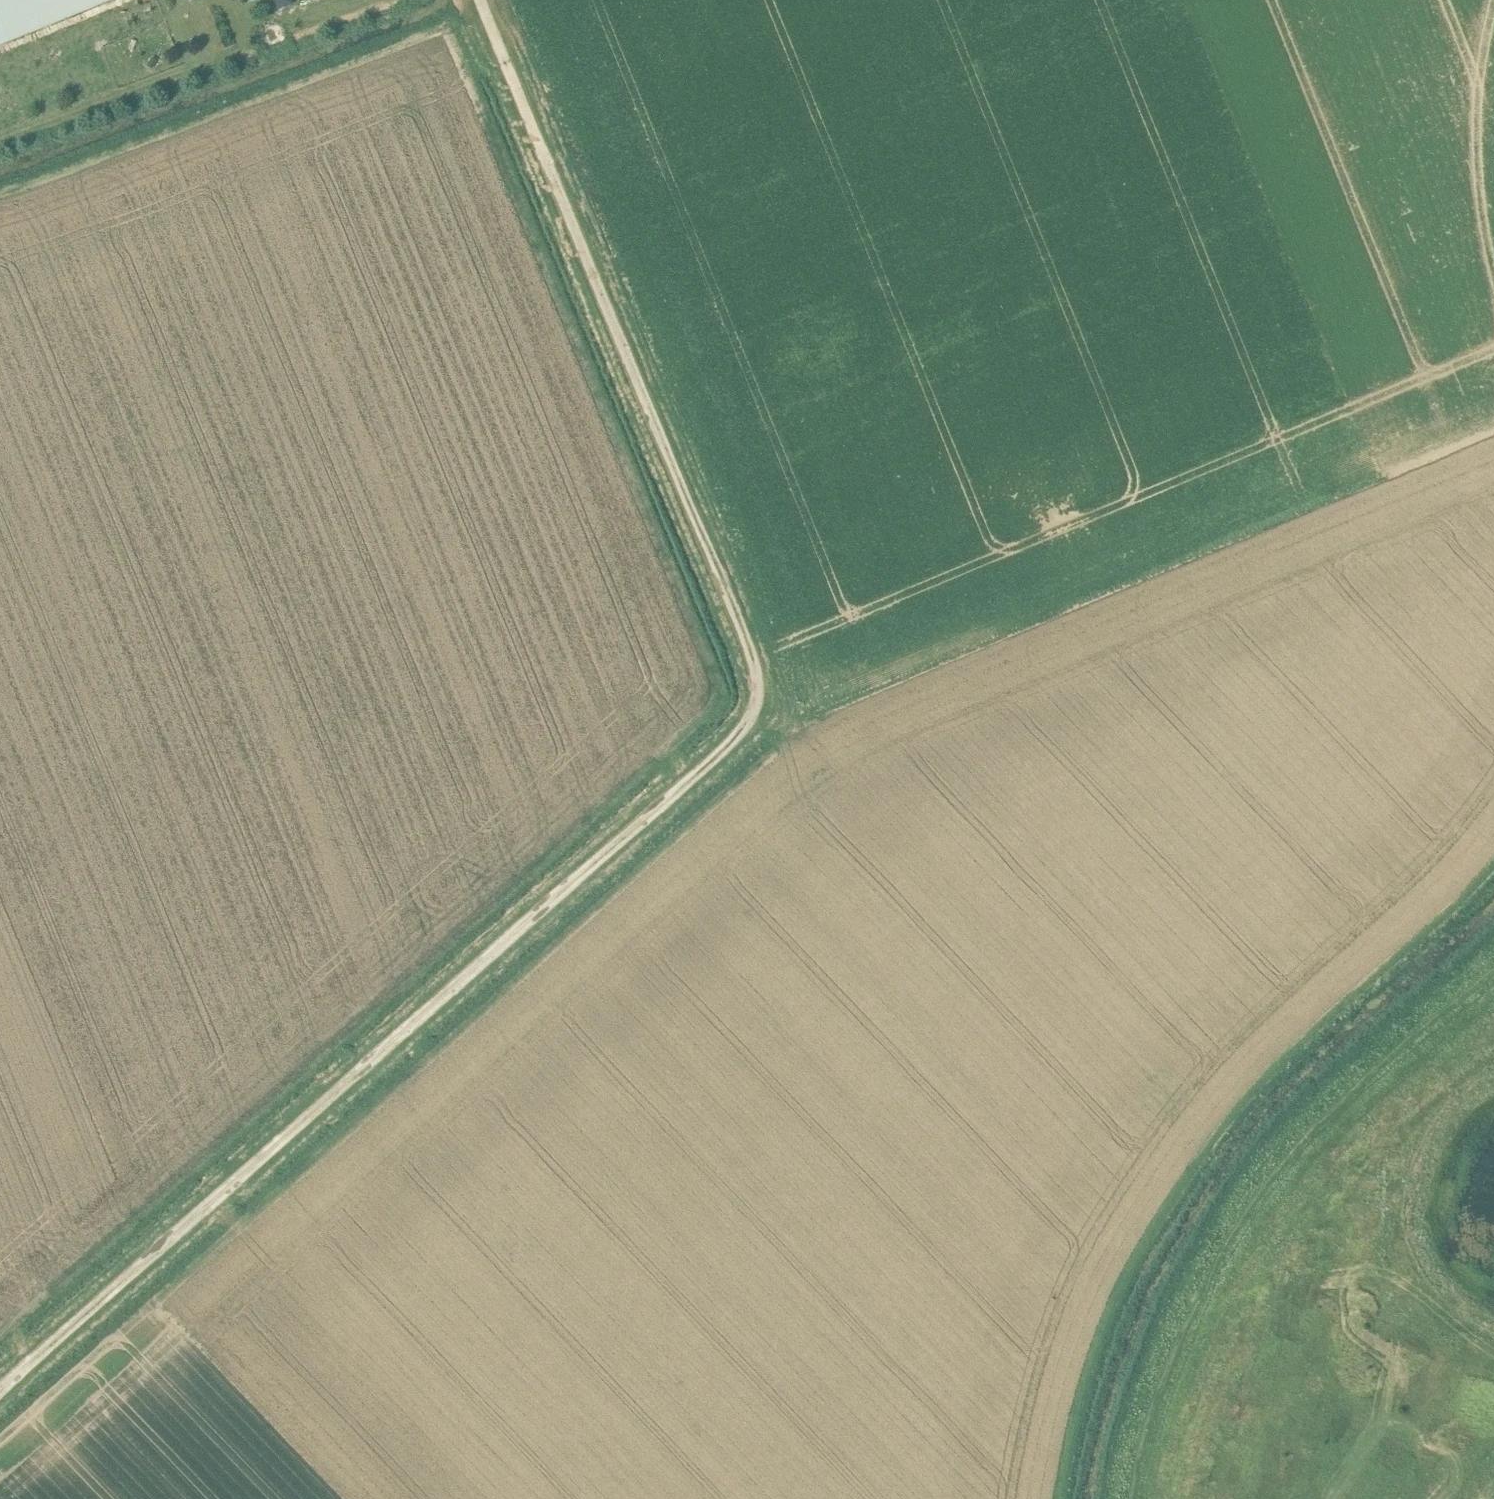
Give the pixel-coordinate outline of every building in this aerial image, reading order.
[(7,39),(8,42),(112,0),(0,0),(0,42),(7,39)]
